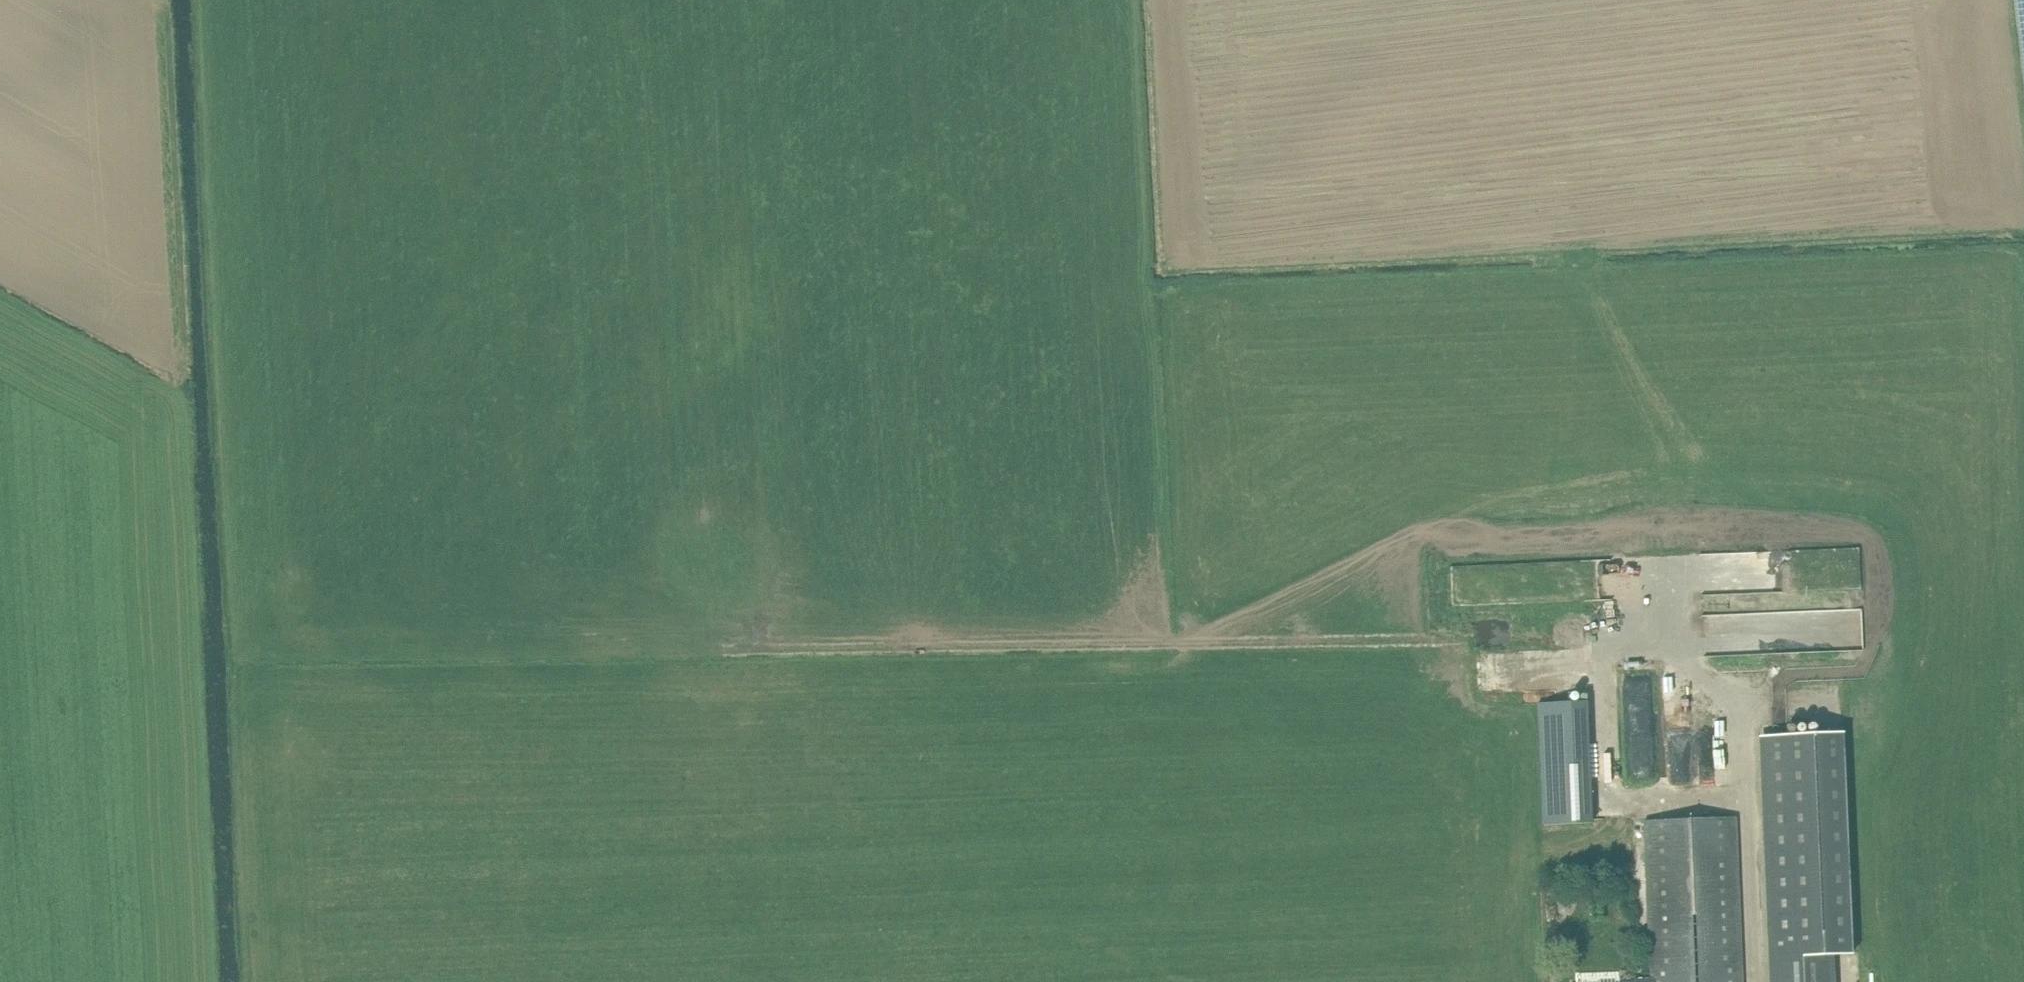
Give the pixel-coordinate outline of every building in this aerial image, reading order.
[(1536,703),(1541,824),(1592,822),(1587,701),(1536,703)] [(1770,981),(1836,981),(1835,956),(1854,954),(1845,731),(1759,736),(1770,981)] [(1644,821),(1651,978),(1634,979),(1635,981),(1741,981),(1734,817),(1644,821)] [(1611,856),(1611,869),(1624,869),(1623,856),(1611,856)]
